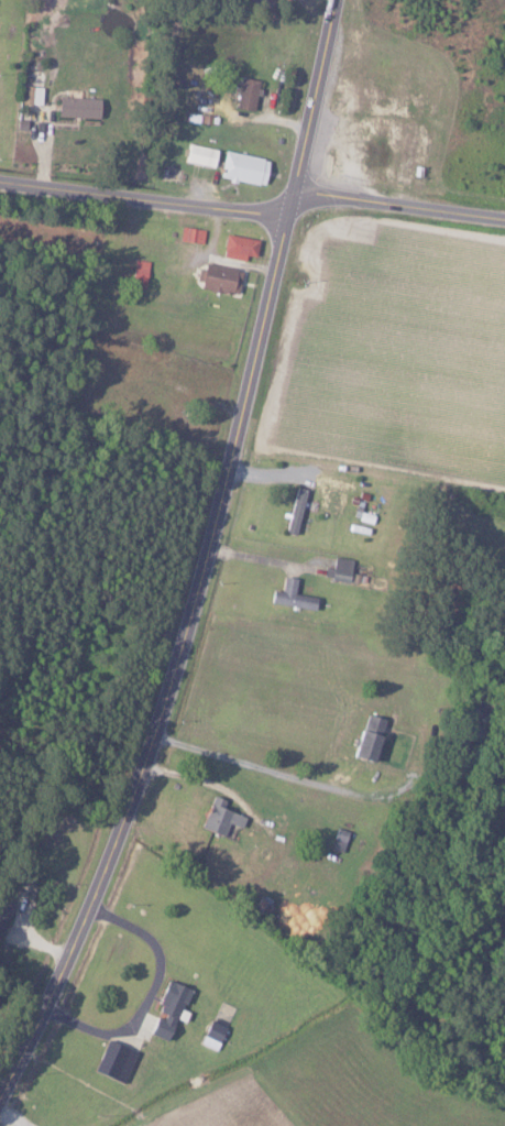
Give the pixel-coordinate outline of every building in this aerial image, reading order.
[(258,81),(239,78),(233,108),(252,112),(258,81)] [(97,98),(55,97),(54,117),(97,118),(97,98)] [(181,161),(212,169),(217,150),(186,142),(181,161)] [(260,187),(266,160),(223,151),(217,178),(260,187)] [(203,230),(180,227),(178,241),(201,244),(203,230)] [(253,258),(257,241),(224,234),(219,256),(243,261),(244,256),(253,258)] [(148,262),(134,259),(128,286),(142,289),(148,262)] [(234,297),(241,273),(203,262),(196,286),(234,297)] [(295,534),(306,490),(295,487),(283,532),(295,534)] [(330,579),(349,580),(351,558),(332,557),(330,579)] [(268,603),(313,609),(315,596),(294,593),(296,578),(282,576),(280,590),(270,589),(268,603)] [(350,756),(370,762),(381,718),(361,713),(350,756)] [(198,827),(222,837),(228,824),(239,828),(243,817),(221,807),(224,800),(210,795),(198,827)] [(146,1033),(164,1041),(186,989),(165,979),(151,1012),(154,1013),(146,1033)] [(217,1041),(224,1026),(209,1020),(202,1035),(217,1041)]
